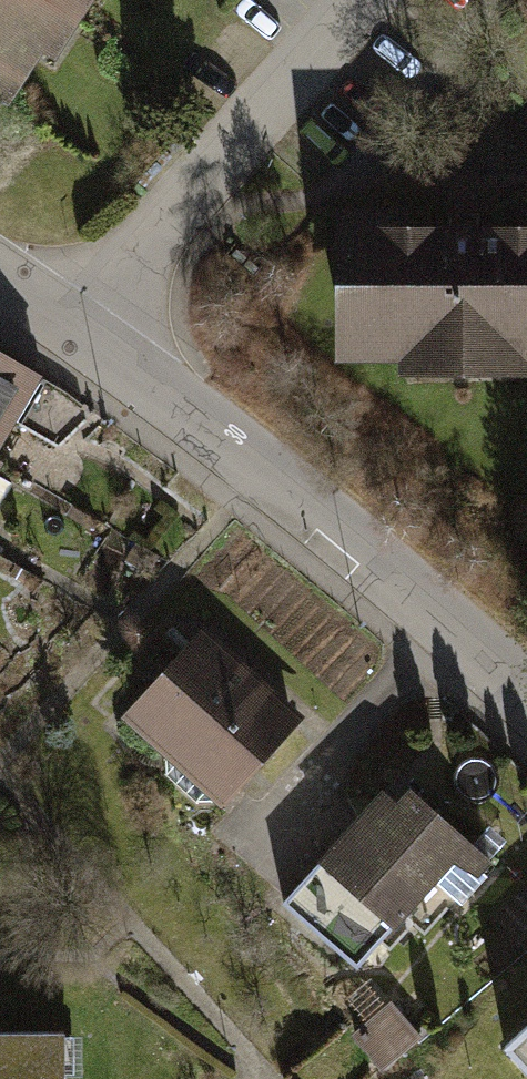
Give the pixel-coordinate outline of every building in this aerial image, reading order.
[(21,45),(33,53),(67,0),(0,0),(0,79),(21,45)] [(311,201),(312,350),(526,349),(526,201),(311,201)] [(0,358),(0,443),(38,380),(0,358)] [(206,797),(285,716),(192,626),(113,707),(206,797)] [(421,926),(480,859),(376,767),(266,891),(346,961),(396,904),(421,926)] [(382,1068),(416,1038),(387,1006),(354,1035),(382,1068)] [(0,1019),(0,1078),(48,1078),(49,1020),(0,1019)] [(354,1035),(342,1021),(285,1071),(291,1078),(369,1078),(382,1068),(354,1035)] [(508,1041),(526,1061),(526,1024),(508,1041)]
